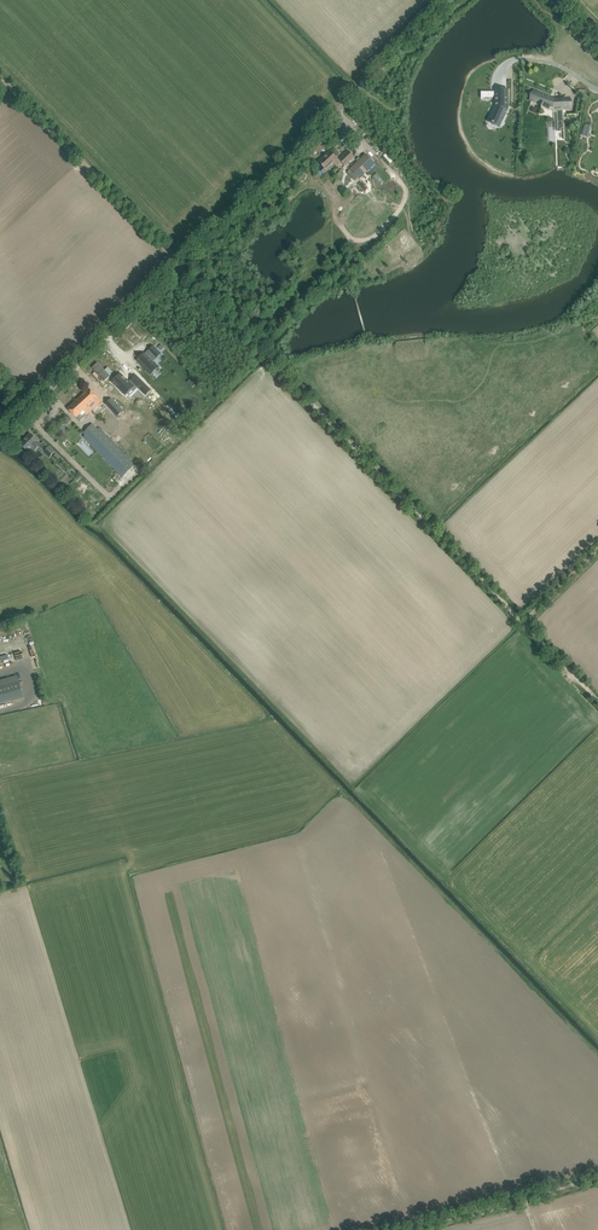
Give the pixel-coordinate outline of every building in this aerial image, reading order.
[(496,99),(496,106),(495,108),(498,109),(495,116),(492,114),(489,121),(492,123),(494,124),(494,123),(496,124),(499,118),(502,119),(505,113),(508,114),(509,113),(504,111),(505,108),(505,106),(507,106),(507,90),(496,90),(496,92),(496,99)] [(535,92),(531,100),(534,101),(542,105),(541,107),(542,108),(542,107),(549,110),(550,107),(552,107),(553,108),(554,108),(555,109),(556,110),(556,112),(556,113),(556,114),(557,130),(560,130),(560,131),(561,131),(561,130),(563,130),(564,139),(563,109),(568,109),(568,108),(568,106),(568,102),(568,99),(562,99),(555,99),(554,100),(550,98),(535,92)] [(591,127),(586,125),(583,136),(587,138),(591,127)] [(326,170),(338,160),(330,151),(318,162),(322,166),(319,170),(324,175),(328,171),(326,170)] [(347,163),(354,157),(348,151),(339,159),(342,162),(345,165),(347,163)] [(363,176),(375,164),(366,154),(361,159),(359,157),(356,160),(358,162),(350,169),(352,172),(356,177),(357,177),(361,174),(363,176)] [(327,182),(319,189),(337,209),(345,201),(327,182)] [(371,245),(364,251),(366,253),(374,247),(371,245)] [(154,355),(156,358),(160,354),(153,346),(145,354),(144,353),(137,360),(148,371),(155,365),(152,362),(150,359),(154,355)] [(127,394),(136,384),(132,380),(131,380),(132,380),(129,383),(121,374),(113,382),(118,388),(120,386),(127,394)] [(136,376),(132,380),(136,384),(139,388),(143,392),(147,387),(136,376)] [(90,389),(68,409),(75,417),(77,416),(80,420),(86,415),(101,402),(90,389)] [(111,399),(105,404),(117,417),(123,411),(111,399)] [(105,405),(96,414),(137,457),(146,448),(105,405)] [(85,436),(83,437),(122,477),(135,465),(100,428),(98,429),(93,424),(83,433),(85,436)] [(35,451),(41,445),(30,434),(20,445),(27,451),(31,448),(35,451)] [(55,452),(49,446),(43,452),(44,453),(49,458),(55,452)] [(2,664),(10,661),(8,655),(0,657),(2,664)] [(23,698),(18,682),(0,687),(0,705),(23,698)]
